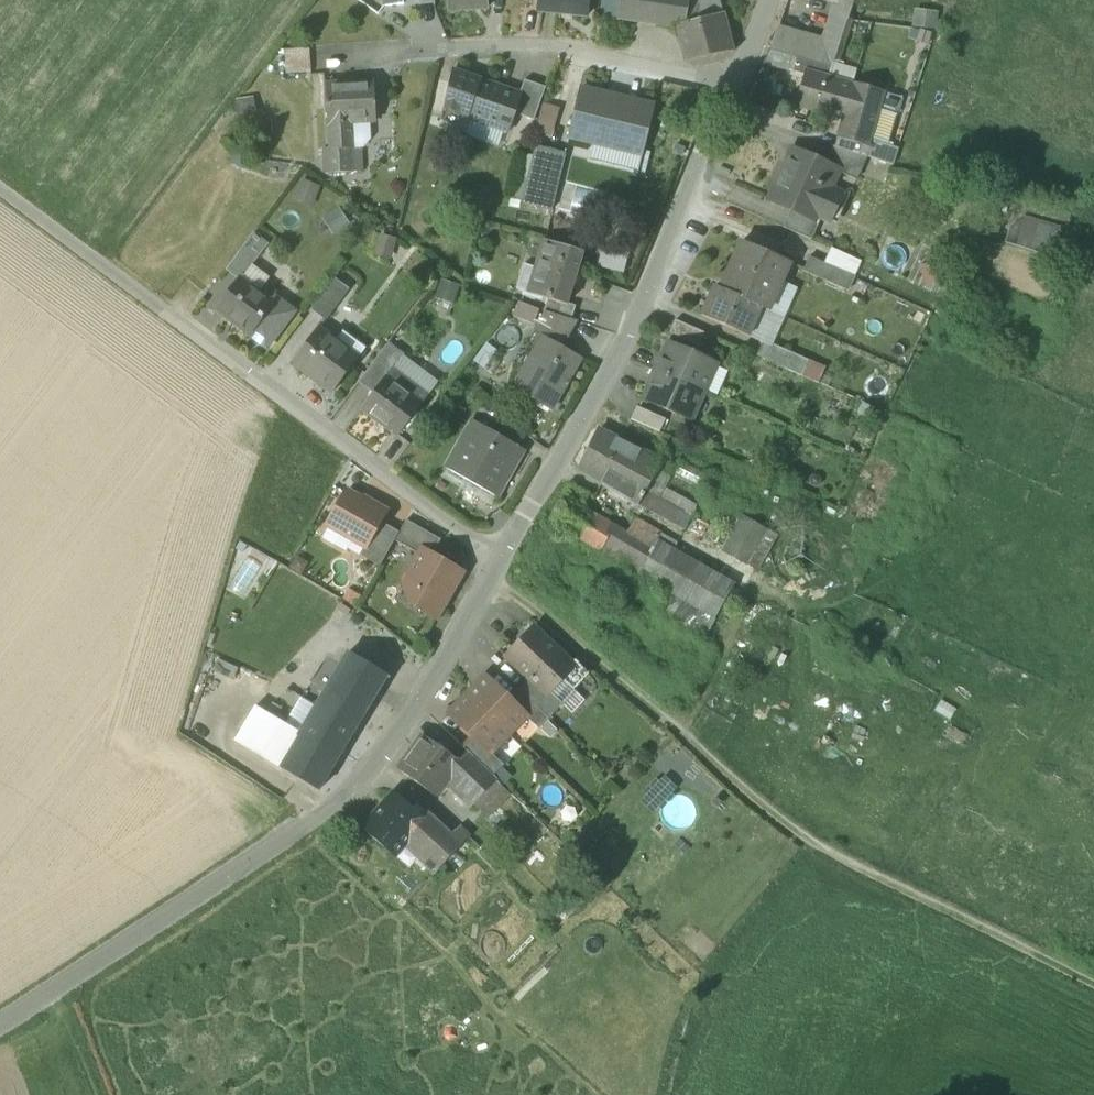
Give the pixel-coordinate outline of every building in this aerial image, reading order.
[(487,0),(447,0),(448,10),(487,6),(487,0)] [(538,11),(586,16),(588,0),(539,0),(538,11)] [(620,0),(602,0),(600,15),(617,17),(620,0)] [(677,27),(677,25),(686,23),(689,0),(620,0),(617,17),(677,27)] [(686,23),(722,13),(719,0),(689,0),(686,23)] [(832,10),(842,14),(844,9),(850,11),(854,0),(836,0),(834,5),(832,10)] [(913,7),(910,24),(934,28),(937,11),(913,7)] [(848,18),(850,11),(844,9),(842,14),(832,10),(832,13),(822,41),(838,46),(848,18)] [(677,27),(686,62),(732,50),(722,13),(686,23),(677,25),(677,27)] [(797,57),(815,62),(822,41),(778,26),(770,49),(797,57)] [(838,46),(822,41),(815,62),(831,67),(833,62),(838,46)] [(285,49),(285,75),(311,74),(311,49),(285,49)] [(797,57),(770,49),(765,65),(793,71),(797,57)] [(828,77),(831,67),(815,62),(797,57),(793,71),(806,75),(827,80),(828,77)] [(857,69),(833,62),(831,67),(828,77),(852,85),(857,69)] [(440,120),(455,126),(462,107),(470,110),(480,80),(452,70),(440,120)] [(847,102),(845,111),(837,137),(867,145),(874,119),(877,109),(882,95),(852,85),(828,77),(827,80),(806,75),(798,106),(835,117),(840,100),(847,102)] [(513,113),(534,120),(545,87),(524,79),(519,94),(520,94),(513,113)] [(468,116),(507,130),(513,113),(520,94),(519,94),(480,80),(470,110),(468,116)] [(325,85),(327,123),(352,121),(375,120),(372,83),(325,85)] [(570,137),(642,154),(654,107),(581,89),(570,137)] [(877,109),(891,114),(895,99),(882,95),(877,109)] [(561,108),(543,103),(535,131),(552,136),(561,108)] [(462,107),(455,126),(453,132),(501,149),(507,130),(468,116),(470,110),(462,107)] [(328,147),(329,150),(353,149),(352,125),(352,121),(327,123),(328,147)] [(371,124),(352,125),(353,149),(364,149),(371,139),(371,124)] [(835,146),(865,156),(867,145),(837,137),(835,146)] [(869,158),(893,165),(899,146),(875,138),(869,158)] [(837,171),(856,180),(867,157),(865,156),(835,146),(832,145),(824,163),(838,169),(837,171)] [(323,148),(324,173),(354,172),(353,149),(329,150),(328,147),(323,148)] [(524,204),(552,211),(566,154),(538,147),(524,204)] [(795,204),(817,214),(829,189),(823,186),(831,168),(837,171),(838,169),(824,163),(793,149),(769,200),(791,210),(792,210),(795,204)] [(823,186),(829,189),(837,171),(831,168),(823,186)] [(293,200),(312,205),(318,184),(299,178),(293,200)] [(817,214),(829,220),(840,194),(829,189),(817,214)] [(848,198),(840,194),(829,220),(837,223),(848,198)] [(783,227),(811,240),(819,221),(815,219),(817,214),(795,204),(792,210),(791,210),(783,227)] [(321,218),(332,232),(347,220),(335,206),(321,218)] [(1015,246),(1023,218),(1008,229),(1004,243),(1015,246)] [(1056,258),(1064,231),(1023,218),(1015,246),(1056,258)] [(378,232),(372,252),(390,257),(396,238),(378,232)] [(243,275),(244,276),(252,265),(268,244),(253,233),(230,265),(243,275)] [(742,241),(721,289),(762,307),(774,281),(780,284),(789,262),(742,241)] [(549,300),(566,305),(567,304),(575,275),(579,262),(582,253),(579,252),(558,245),(546,242),(529,294),(549,300)] [(831,250),(825,264),(854,277),(860,263),(831,250)] [(848,291),(854,277),(825,264),(809,257),(803,271),(848,291)] [(243,275),(239,280),(257,294),(269,278),(252,265),(244,276),(243,275)] [(311,311),(325,321),(349,290),(335,279),(311,311)] [(250,335),(250,334),(272,305),(271,304),(257,294),(239,280),(218,308),(234,320),(233,322),(250,335)] [(454,300),(457,283),(439,280),(435,296),(454,300)] [(761,309),(762,307),(721,289),(715,286),(701,316),(747,336),(760,308),(761,309)] [(274,299),(271,304),(272,305),(250,334),(266,346),(292,312),(274,299)] [(511,314),(531,324),(538,309),(518,299),(511,314)] [(544,337),(572,353),(588,325),(571,320),(576,307),(567,304),(566,305),(549,300),(545,312),(556,315),(544,337)] [(670,334),(699,346),(704,334),(675,321),(670,334)] [(310,374),(334,392),(358,360),(317,330),(292,364),(309,376),(310,374)] [(513,389),(534,401),(540,391),(557,400),(581,358),(572,353),(544,337),(513,389)] [(756,356),(801,376),(808,360),(763,340),(756,356)] [(374,385),(378,388),(385,378),(386,379),(401,359),(404,355),(388,343),(363,376),(374,385)] [(668,343),(656,372),(705,393),(717,365),(668,343)] [(436,384),(401,359),(386,379),(390,382),(397,373),(428,396),(436,384)] [(692,422),(705,393),(656,372),(643,400),(692,422)] [(397,373),(390,382),(421,405),(428,396),(397,373)] [(385,378),(378,388),(374,393),(362,409),(398,435),(421,405),(390,382),(386,379),(385,378)] [(370,391),(374,393),(378,388),(374,385),(370,391)] [(631,420),(660,433),(666,420),(637,408),(631,420)] [(494,433),(520,447),(526,435),(503,418),(494,433)] [(473,421),(457,449),(466,454),(482,426),(473,421)] [(494,433),(482,426),(466,454),(457,449),(446,468),(497,496),(523,449),(520,447),(494,433)] [(637,504),(644,492),(661,459),(598,429),(579,469),(637,504)] [(661,459),(644,492),(656,498),(673,465),(661,459)] [(657,542),(659,538),(645,529),(638,541),(627,534),(583,507),(590,495),(575,485),(567,497),(553,520),(623,563),(638,573),(657,542)] [(364,546),(365,547),(380,521),(385,512),(347,491),(327,525),(364,546)] [(683,513),(656,498),(644,492),(637,504),(669,522),(670,521),(676,525),(683,513)] [(637,519),(627,534),(638,541),(645,529),(659,538),(662,534),(663,533),(637,519)] [(406,520),(399,532),(395,540),(420,555),(423,550),(432,555),(441,539),(406,520)] [(380,566),(395,540),(399,532),(380,521),(365,547),(364,546),(359,555),(380,566)] [(728,557),(746,567),(766,532),(748,522),(728,557)] [(659,538),(657,542),(673,551),(677,543),(662,534),(659,538)] [(734,587),(673,551),(657,542),(638,573),(715,619),(734,587)] [(411,603),(437,618),(451,592),(450,588),(453,581),(458,581),(462,572),(432,555),(423,550),(420,555),(404,582),(418,591),(411,603)] [(396,595),(411,603),(418,591),(404,582),(396,595)] [(671,598),(661,620),(688,632),(698,610),(671,598)] [(530,680),(546,695),(549,692),(562,678),(573,689),(588,673),(575,660),(571,663),(534,627),(506,656),(512,662),(514,660),(523,669),(521,671),(530,680)] [(280,768),(318,790),(387,675),(349,652),(301,733),(280,768)] [(486,677),(468,696),(507,734),(524,716),(525,715),(510,700),(486,677)] [(530,680),(519,691),(548,718),(562,704),(549,692),(546,695),(530,680)] [(538,729),(548,718),(519,691),(510,700),(525,715),(524,716),(538,729)] [(490,752),(507,734),(468,696),(449,715),(474,738),(489,753),(490,752)] [(234,740),(280,768),(301,733),(255,706),(234,740)] [(399,770),(435,796),(444,783),(445,782),(460,762),(459,761),(423,735),(399,770)] [(465,748),(493,775),(503,765),(490,752),(489,753),(474,738),(465,748)] [(453,784),(474,804),(496,781),(466,751),(459,761),(460,762),(445,782),(450,787),(453,784)] [(499,820),(513,833),(531,814),(496,781),(474,804),(495,825),(499,820)] [(364,827),(393,854),(404,843),(403,842),(424,820),(424,819),(395,792),(364,827)] [(404,843),(435,873),(469,837),(458,827),(446,840),(424,820),(403,842),(404,843)]
